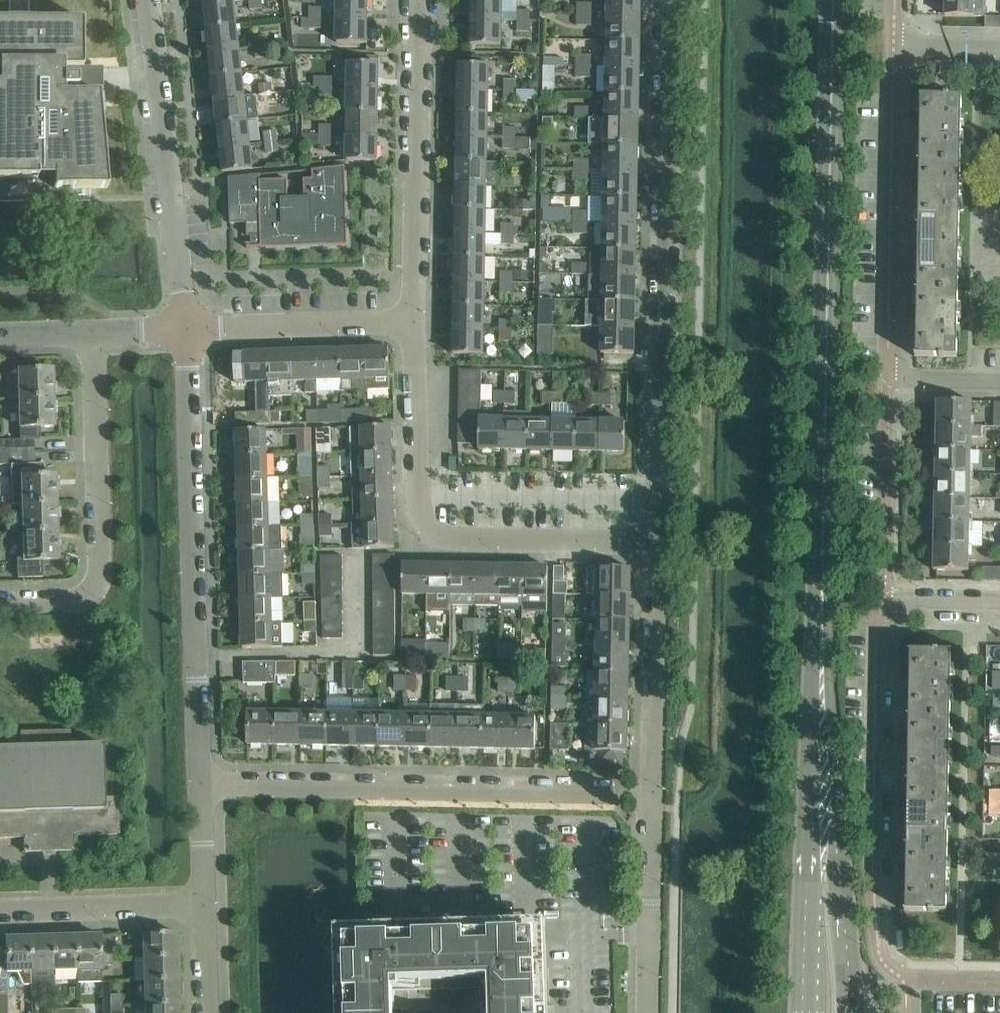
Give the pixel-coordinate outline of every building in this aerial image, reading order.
[(250,10),(262,9),(261,0),(249,0),(250,10)] [(337,19),(368,19),(368,0),(338,0),(337,19)] [(501,21),(502,0),(472,0),(471,20),(501,21)] [(607,15),(641,16),(641,0),(608,0),(607,15)] [(945,16),(953,17),(985,17),(986,0),(945,0),(945,16)] [(206,29),(236,26),(233,2),(203,5),(206,29)] [(577,15),(592,15),(592,3),(577,3),(577,15)] [(309,18),(321,18),(322,8),(310,7),(309,18)] [(517,21),(529,21),(530,11),(517,10),(517,21)] [(592,15),(577,15),(577,26),(591,26),(592,15)] [(640,42),(641,16),(607,15),(607,41),(640,42)] [(5,77),(3,77),(3,78),(5,78),(5,83),(0,83),(0,178),(38,178),(38,172),(43,172),(43,175),(44,175),(44,172),(54,172),(54,187),(90,188),(99,187),(108,187),(103,141),(99,94),(99,93),(92,93),(92,67),(83,67),(83,18),(37,18),(36,18),(30,18),(28,18),(10,18),(9,18),(3,18),(0,18),(0,67),(5,67),(5,77)] [(321,29),(321,18),(309,18),(309,29),(321,29)] [(367,44),(368,19),(337,19),(337,43),(367,44)] [(501,45),(501,21),(471,20),(471,45),(501,45)] [(529,21),(517,21),(517,32),(529,32),(529,21)] [(209,53),(239,49),(236,26),(206,29),(209,53)] [(255,48),(267,46),(265,36),(253,37),(255,48)] [(640,42),(607,41),(606,67),(640,67),(640,42)] [(267,46),(255,48),(256,58),(268,57),(267,46)] [(239,49),(209,53),(212,77),(242,73),(239,49)] [(576,66),(591,66),(591,55),(576,55),(576,66)] [(544,66),(556,66),(564,66),(564,58),(544,58),(544,66)] [(349,63),(348,88),(378,89),(379,64),(349,63)] [(458,65),(458,90),(488,90),(488,65),(458,65)] [(544,92),(556,92),(556,66),(544,66),(544,92)] [(591,66),(576,66),(576,78),(590,78),(591,66)] [(639,94),(640,67),(606,67),(606,93),(639,94)] [(242,73),(212,77),(215,101),(244,97),(242,73)] [(320,87),(332,88),(333,77),(321,77),(320,87)] [(504,90),(516,91),(516,80),(504,80),(504,90)] [(260,95),(272,94),(271,83),(259,85),(260,95)] [(332,88),(320,87),(320,98),(332,98),(332,88)] [(378,113),(378,89),(348,88),(348,112),(378,113)] [(488,90),(458,90),(458,114),(488,114),(488,90)] [(539,91),(516,91),(504,90),(504,101),(516,101),(516,99),(539,99),(539,91)] [(639,94),(606,93),(606,119),(639,120),(639,94)] [(272,94),(260,95),(261,106),(273,104),(272,94)] [(244,97),(215,101),(217,124),(247,121),(244,97)] [(918,162),(961,163),(962,98),(919,97),(919,113),(923,113),(923,148),(918,148),(918,162)] [(575,119),(590,119),(590,107),(575,107),(575,119)] [(378,113),(348,112),(347,136),(377,137),(378,113)] [(488,114),(458,114),(457,137),(487,138),(488,114)] [(543,118),(543,130),(553,130),(554,118),(543,118)] [(589,130),(589,145),(605,145),(638,146),(639,120),(606,119),(590,119),(589,130)] [(247,121),(217,124),(220,148),(250,145),(247,121)] [(319,135),(331,136),(332,125),(320,125),(319,135)] [(503,138),(515,139),(515,128),(503,128),(503,138)] [(266,143),(278,142),(276,131),(264,132),(266,143)] [(331,136),(319,135),(319,146),(331,146),(331,136)] [(377,161),(377,137),(347,136),(347,161),(377,161)] [(487,138),(457,137),(457,161),(487,162),(487,138)] [(515,149),(515,139),(503,138),(503,149),(515,149)] [(278,142),(266,143),(267,153),(279,152),(278,142)] [(250,145),(220,148),(223,173),(253,169),(250,145)] [(638,146),(605,145),(605,171),(638,172),(638,146)] [(574,171),(589,171),(589,160),(574,159),(574,171)] [(487,162),(457,161),(456,186),(486,186),(487,162)] [(917,227),(959,228),(961,163),(918,162),(918,178),(922,178),(922,212),(917,212),(917,227)] [(260,176),(229,178),(230,224),(247,224),(247,236),(261,235),(261,248),(348,246),(345,167),(312,171),(313,180),(304,180),(304,200),(288,201),(288,181),(260,182),(260,176)] [(589,171),(574,171),(574,182),(588,182),(589,171)] [(637,198),(638,172),(605,171),(604,197),(637,198)] [(502,176),(502,186),(514,187),(514,176),(502,176)] [(486,186),(456,186),(456,209),(486,210),(486,186)] [(588,212),(588,223),(604,223),(637,224),(637,198),(604,197),(592,197),(588,197),(588,212)] [(543,209),(543,221),(555,221),(555,208),(549,208),(543,208),(543,209)] [(486,210),(456,209),(455,234),(485,234),(486,210)] [(573,223),(588,223),(588,212),(573,211),(573,223)] [(588,223),(573,223),(573,234),(587,234),(588,223)] [(636,250),(637,224),(604,223),(603,249),(636,250)] [(501,235),(513,235),(513,224),(501,224),(501,235)] [(916,292),(958,293),(959,228),(917,227),(917,242),(921,242),(921,255),(921,277),(916,277),(916,292)] [(485,234),(455,234),(455,257),(485,258),(485,234)] [(513,245),(513,235),(501,235),(501,245),(513,245)] [(636,250),(603,249),(603,275),(636,276),(636,250)] [(485,258),(455,257),(454,281),(484,282),(485,258)] [(572,275),(587,275),(587,264),(572,263),(572,275)] [(548,264),(540,264),(540,274),(548,274),(548,264)] [(500,282),(512,283),(513,272),(501,272),(500,282)] [(589,275),(588,301),(635,302),(636,276),(603,275),(589,275)] [(484,282),(454,281),(454,306),(484,306),(484,282)] [(512,293),(512,283),(500,282),(500,293),(512,293)] [(915,357),(938,358),(957,358),(958,293),(916,292),(916,306),(920,307),(919,341),(915,341),(915,357)] [(586,327),(602,327),(635,328),(635,302),(588,301),(586,301),(586,327)] [(484,306),(454,306),(453,329),(483,330),(484,306)] [(539,313),(539,326),(550,326),(551,314),(539,313)] [(500,320),(499,330),(511,331),(512,320),(500,320)] [(539,326),(539,338),(550,338),(550,326),(539,326)] [(634,354),(635,328),(602,327),(601,354),(634,354)] [(483,355),(483,330),(453,329),(453,354),(483,355)] [(511,341),(511,331),(499,330),(499,341),(511,341)] [(364,349),(340,350),(341,380),(353,380),(353,391),(365,390),(364,349)] [(389,349),(364,349),(365,390),(390,390),(390,379),(389,349)] [(341,380),(340,350),(316,351),(317,381),(341,380)] [(294,396),(293,381),(292,351),(268,352),(270,397),(294,396)] [(316,351),(292,351),(293,381),(306,381),(306,385),(305,385),(305,393),(317,393),(317,392),(317,381),(316,351)] [(236,413),(236,425),(270,424),(270,412),(270,397),(268,352),(234,353),(235,383),(255,382),(256,412),(236,413)] [(7,399),(19,399),(53,398),(52,369),(18,370),(19,375),(6,375),(7,399)] [(459,370),(459,382),(482,383),(482,371),(459,370)] [(459,382),(459,395),(481,395),(482,383),(459,382)] [(494,404),(505,404),(505,392),(494,392),(494,404)] [(516,392),(505,392),(505,404),(515,404),(516,392)] [(542,405),(553,405),(553,393),(542,393),(542,405)] [(564,393),(553,393),(553,405),(563,405),(564,393)] [(590,406),(601,406),(601,394),(590,394),(590,406)] [(612,394),(601,394),(601,406),(611,406),(612,394)] [(459,395),(459,407),(481,408),(481,395),(459,395)] [(53,398),(19,399),(20,427),(21,439),(34,439),(40,439),(40,427),(54,426),(53,398)] [(972,426),(972,402),(937,401),(936,426),(972,426)] [(328,410),(318,411),(318,423),(329,422),(342,422),(342,418),(342,410),(342,406),(342,405),(328,405),(328,410)] [(459,407),(459,420),(480,420),(481,420),(481,408),(459,407)] [(356,422),(366,421),(366,409),(355,409),(356,422)] [(377,409),(366,409),(366,421),(377,421),(377,409)] [(307,423),(318,423),(318,411),(307,411),(307,423)] [(270,412),(270,424),(281,424),(280,412),(270,412)] [(504,420),(504,450),(528,450),(528,420),(529,413),(505,412),(504,420)] [(458,432),(479,432),(480,420),(459,420),(458,432)] [(504,420),(487,420),(481,420),(480,420),(479,432),(479,445),(479,450),(504,450),(504,420)] [(528,450),(552,451),(552,421),(528,420),(528,450)] [(576,421),(552,421),(552,451),(576,451),(576,421)] [(576,451),(600,452),(600,422),(576,421),(576,451)] [(625,422),(600,422),(600,452),(624,452),(625,422)] [(936,426),(936,450),(971,450),(971,438),(982,439),(982,427),(972,426),(936,426)] [(361,428),(351,428),(352,452),(392,451),(391,427),(361,428)] [(318,453),(330,453),(329,429),(317,429),(318,453)] [(236,431),(237,455),(267,454),(266,430),(236,431)] [(479,445),(479,432),(458,432),(458,444),(479,445)] [(35,451),(34,439),(21,439),(0,440),(0,452),(35,451)] [(312,453),(311,442),(299,443),(299,453),(312,453)] [(971,475),(971,450),(936,450),(935,474),(971,475)] [(35,451),(0,452),(0,464),(35,463),(35,451)] [(392,451),(352,452),(353,476),(393,475),(392,451)] [(237,455),(238,480),(268,479),(267,454),(237,455)] [(312,477),(312,457),(300,457),(300,478),(312,477)] [(35,463),(11,464),(12,505),(22,504),(56,503),(55,475),(44,475),(44,463),(35,463)] [(318,467),(318,477),(330,477),(330,467),(318,467)] [(970,499),(971,475),(935,474),(935,498),(970,499)] [(393,499),(393,475),(353,476),(353,500),(393,499)] [(312,477),(300,478),(301,497),(313,497),(312,477)] [(331,488),(330,477),(318,477),(319,488),(331,488)] [(238,480),(239,504),(281,502),(280,478),(268,479),(238,480)] [(970,523),(970,499),(935,498),(934,522),(970,523)] [(354,524),(394,523),(393,499),(353,500),(354,524)] [(281,502),(239,504),(239,528),(282,526),(281,502)] [(56,503),(22,504),(23,532),(57,531),(56,503)] [(314,525),(314,515),(301,515),(302,526),(314,525)] [(319,515),(320,525),(332,525),(332,515),(319,515)] [(969,547),(970,523),(934,522),(934,546),(969,547)] [(354,524),(352,524),(353,549),(395,548),(394,523),(354,524)] [(314,525),(302,526),(302,536),(303,547),(315,546),(314,536),(314,525)] [(332,536),(332,525),(320,525),(320,537),(332,536)] [(239,528),(240,552),(282,550),(282,526),(239,528)] [(58,560),(57,531),(23,532),(24,561),(19,561),(20,578),(43,577),(42,561),(58,560)] [(969,571),(969,547),(934,546),(933,571),(969,571)] [(282,550),(240,552),(241,576),(283,574),(282,550)] [(373,566),(395,566),(395,554),(373,555),(373,566)] [(321,568),(343,567),(342,556),(321,556),(321,568)] [(315,573),(315,563),(303,563),(303,574),(315,573)] [(427,595),(428,565),(403,564),(403,594),(427,595)] [(427,595),(427,611),(451,611),(451,605),(452,565),(428,565),(427,595)] [(451,605),(475,605),(476,566),(452,565),(451,605)] [(373,566),(373,577),(395,577),(395,566),(373,566)] [(499,606),(500,566),(476,566),(475,605),(499,606)] [(499,606),(523,606),(524,566),(500,566),(499,606)] [(523,606),(523,612),(547,613),(548,567),(524,566),(523,606)] [(321,568),(321,579),(343,578),(343,567),(321,568)] [(566,594),(568,594),(568,567),(554,567),(554,594),(566,594)] [(588,582),(588,595),(631,595),(631,568),(598,568),(598,582),(588,582)] [(316,584),(315,573),(303,574),(304,584),(316,584)] [(241,576),(242,600),(272,599),(284,598),(283,574),(241,576)] [(395,588),(395,577),(373,577),(373,588),(395,588)] [(321,579),(322,590),(343,590),(343,578),(321,579)] [(373,588),(374,600),(395,599),(395,588),(373,588)] [(322,601),(343,601),(343,590),(322,590),(322,601)] [(554,594),(554,605),(566,605),(566,594),(554,594)] [(588,595),(588,621),(597,621),(630,621),(631,595),(588,595)] [(242,600),(242,624),(272,623),(272,599),(242,600)] [(395,611),(395,599),(374,600),(374,611),(395,611)] [(322,601),(322,612),(343,612),(343,601),(322,601)] [(316,602),(304,603),(304,611),(305,622),(317,621),(317,610),(316,602)] [(374,611),(374,622),(395,622),(395,611),(374,611)] [(322,612),(323,623),(343,623),(343,612),(322,612)] [(464,631),(474,632),(475,619),(464,619),(464,631)] [(486,620),(475,619),(474,632),(485,632),(486,620)] [(317,621),(305,622),(305,627),(305,633),(317,633),(317,621)] [(597,647),(630,647),(630,621),(597,621),(597,647)] [(272,623),(242,624),(243,648),(273,647),(283,647),(282,622),(272,623)] [(396,633),(395,622),(374,622),(374,633),(396,633)] [(343,639),(343,623),(323,623),(323,639),(343,639)] [(553,646),(567,646),(567,624),(553,624),(553,646)] [(374,633),(374,644),(396,644),(396,633),(374,633)] [(402,657),(426,657),(426,641),(402,641),(402,657)] [(396,656),(396,644),(374,644),(374,656),(396,656)] [(426,644),(426,657),(438,657),(438,644),(426,644)] [(567,657),(567,646),(553,646),(553,656),(567,657)] [(597,647),(596,673),(629,673),(630,647),(597,647)] [(522,659),(522,650),(522,649),(498,648),(498,658),(522,659)] [(546,659),(547,650),(522,650),(522,659),(546,659)] [(908,702),(908,716),(950,717),(951,691),(954,691),(954,680),(951,680),(952,652),(933,652),(909,651),(909,653),(909,667),(913,667),(913,679),(913,680),(913,689),(913,690),(913,702),(908,702)] [(297,675),(296,661),(276,662),(276,676),(297,675)] [(344,676),(343,689),(354,690),(354,676),(354,662),(344,661),(344,676)] [(276,676),(276,662),(243,663),(244,683),(276,682),(276,676)] [(999,688),(999,671),(992,671),(992,688),(999,688)] [(587,699),(596,699),(629,699),(629,673),(596,673),(588,673),(587,699)] [(313,675),(302,675),(302,689),(313,689),(313,675)] [(365,676),(354,676),(354,690),(365,690),(365,676)] [(395,690),(406,691),(406,677),(395,677),(395,690)] [(417,677),(406,677),(406,691),(416,691),(417,677)] [(447,691),(458,692),(458,678),(448,678),(447,691)] [(469,678),(458,678),(458,692),(469,692),(469,678)] [(499,693),(510,693),(510,679),(499,679),(499,693)] [(521,679),(510,679),(510,693),(520,693),(521,679)] [(552,687),(552,698),(566,698),(566,687),(552,687)] [(566,709),(566,698),(552,698),(552,708),(566,709)] [(596,699),(595,725),(628,725),(629,699),(596,699)] [(431,715),(431,748),(457,749),(458,706),(431,705),(431,715)] [(458,706),(457,749),(483,749),(483,716),(484,706),(458,706)] [(275,745),(275,712),(249,712),(248,745),(275,745)] [(275,745),(301,746),(301,713),(275,712),(275,745)] [(301,746),(326,746),(327,713),(301,713),(301,746)] [(327,713),(326,746),(353,747),(353,714),(327,713)] [(353,747),(379,747),(379,714),(353,714),(353,747)] [(379,747),(405,748),(405,715),(379,714),(379,747)] [(405,748),(431,748),(431,715),(405,715),(405,748)] [(483,749),(509,750),(509,717),(483,716),(483,749)] [(907,766),(907,781),(949,782),(950,756),(953,756),(953,744),(950,744),(950,717),(908,716),(908,731),(912,732),(912,743),(912,744),(912,754),(912,755),(911,766),(907,766)] [(536,717),(509,717),(509,750),(535,750),(536,717)] [(569,751),(569,724),(552,724),(551,750),(569,751)] [(588,725),(587,751),(588,751),(595,751),(604,752),(603,764),(599,764),(599,765),(623,766),(623,752),(628,752),(628,725),(595,725),(588,725)] [(989,742),(999,742),(999,728),(990,727),(989,742)] [(118,797),(104,798),(103,744),(71,745),(70,730),(20,731),(20,746),(0,747),(0,838),(23,838),(24,852),(74,851),(73,836),(119,835),(118,797)] [(992,758),(999,758),(999,748),(992,748),(992,758)] [(906,831),(905,846),(948,847),(949,820),(952,820),(952,808),(949,808),(949,782),(907,781),(906,796),(911,796),(911,808),(911,809),(910,818),(910,819),(910,831),(906,831)] [(989,815),(999,815),(999,792),(990,792),(989,815)] [(904,909),(904,911),(928,912),(947,912),(947,884),(951,885),(951,873),(948,873),(948,847),(905,846),(905,860),(910,861),(909,872),(909,873),(909,883),(909,884),(909,895),(905,895),(904,909)] [(335,941),(338,1012),(549,1012),(547,953),(547,947),(547,935),(534,936),(534,923),(360,928),(357,928),(348,928),(348,941),(335,941)] [(137,958),(143,957),(178,957),(177,933),(143,934),(143,948),(137,948),(137,958)] [(100,935),(76,936),(77,970),(78,982),(101,982),(101,979),(101,966),(100,966),(100,953),(100,938),(100,935)] [(100,938),(100,953),(112,952),(112,938),(112,935),(100,935),(100,938)] [(53,936),(30,937),(31,971),(54,970),(53,936)] [(76,936),(53,936),(54,970),(77,970),(76,936)] [(0,946),(0,995),(8,994),(7,972),(17,972),(23,984),(31,983),(31,971),(30,937),(6,938),(6,946),(0,946)] [(112,952),(100,953),(100,966),(101,966),(113,965),(112,958),(112,952)] [(178,980),(178,957),(143,957),(144,981),(178,980)] [(145,1004),(179,1003),(178,980),(144,981),(145,1004)] [(110,995),(110,1008),(122,1008),(122,995),(110,995)] [(179,1003),(145,1004),(145,1012),(179,1012),(179,1003)]
